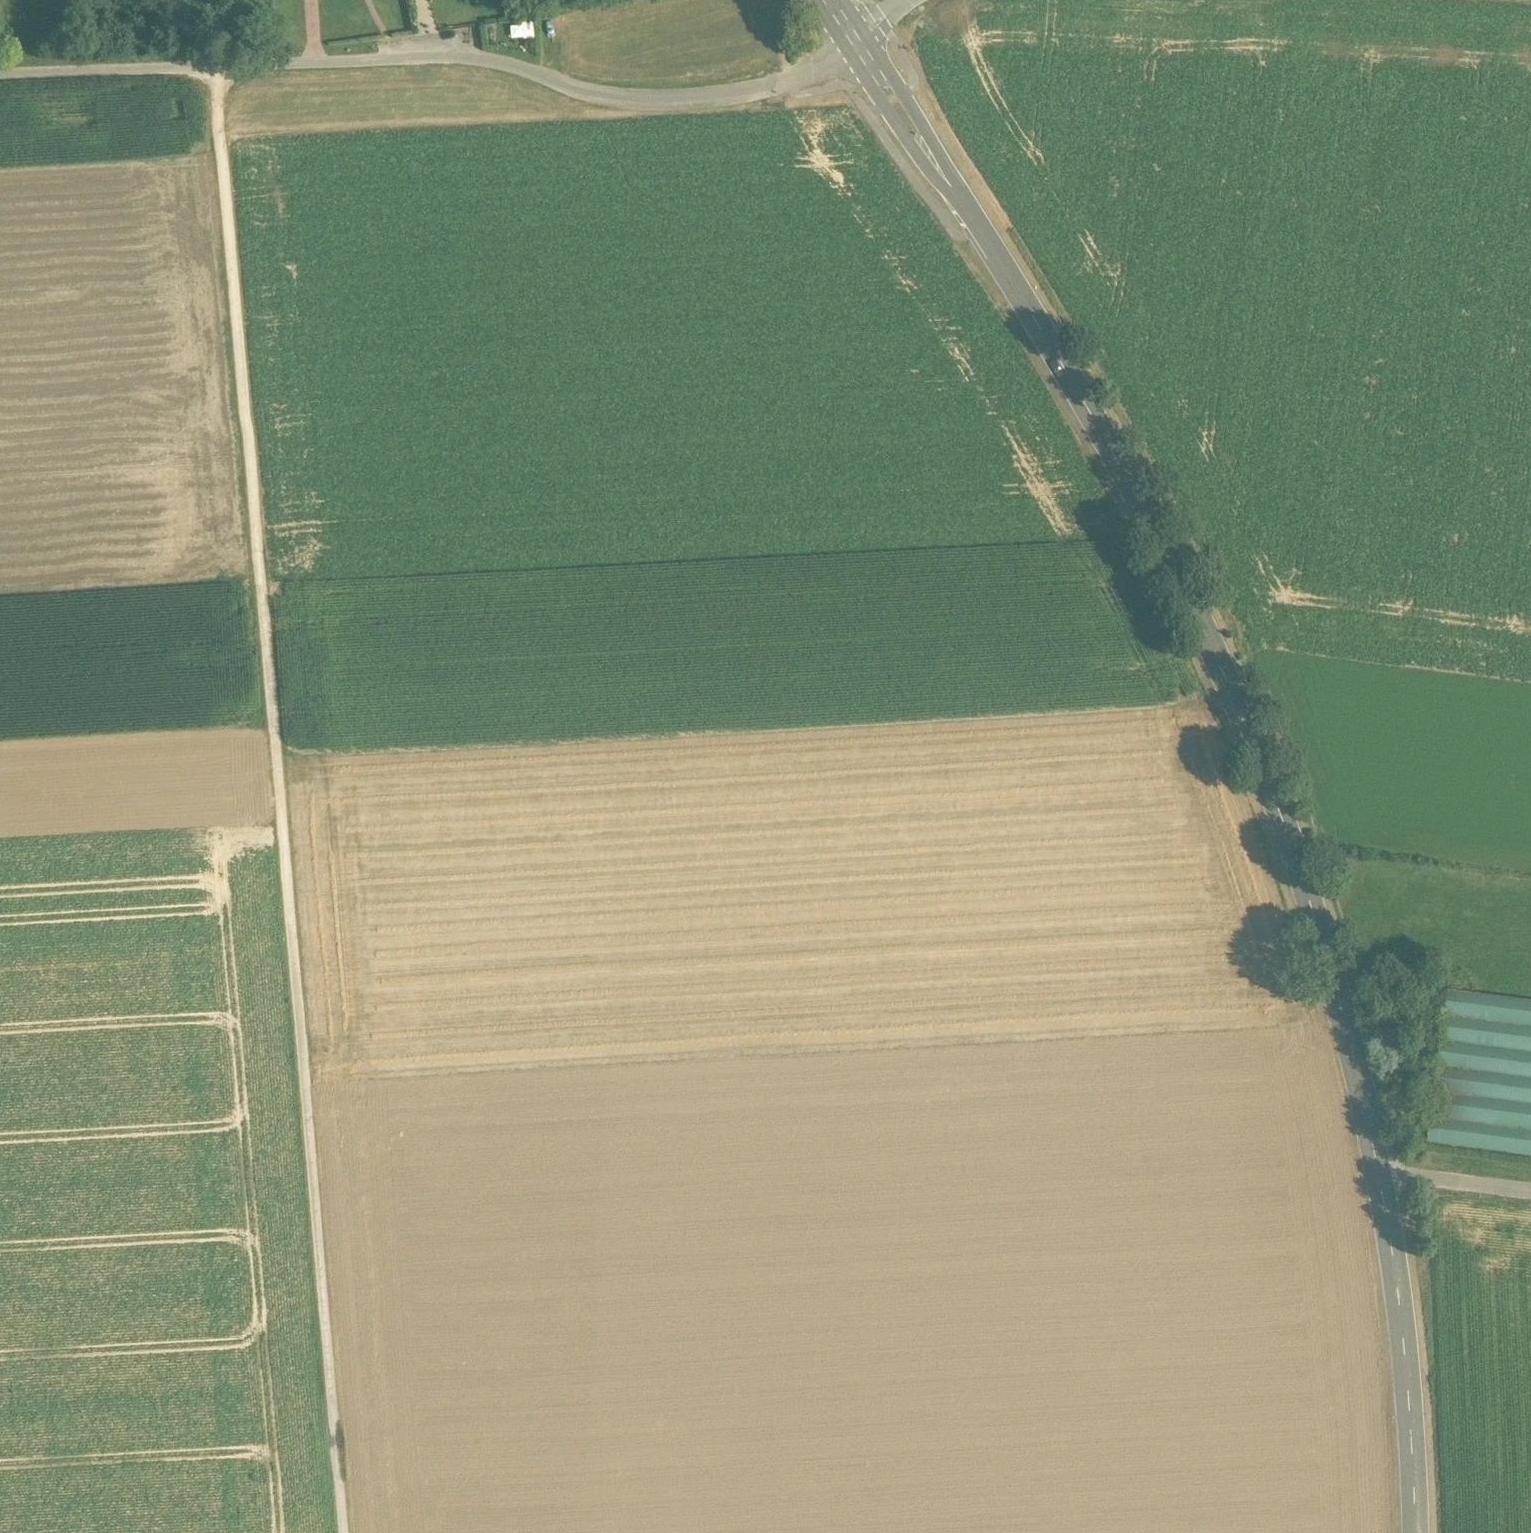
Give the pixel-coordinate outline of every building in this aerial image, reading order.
[(1447,992),(1428,1145),(1530,1158),(1530,1002),(1447,992)]
